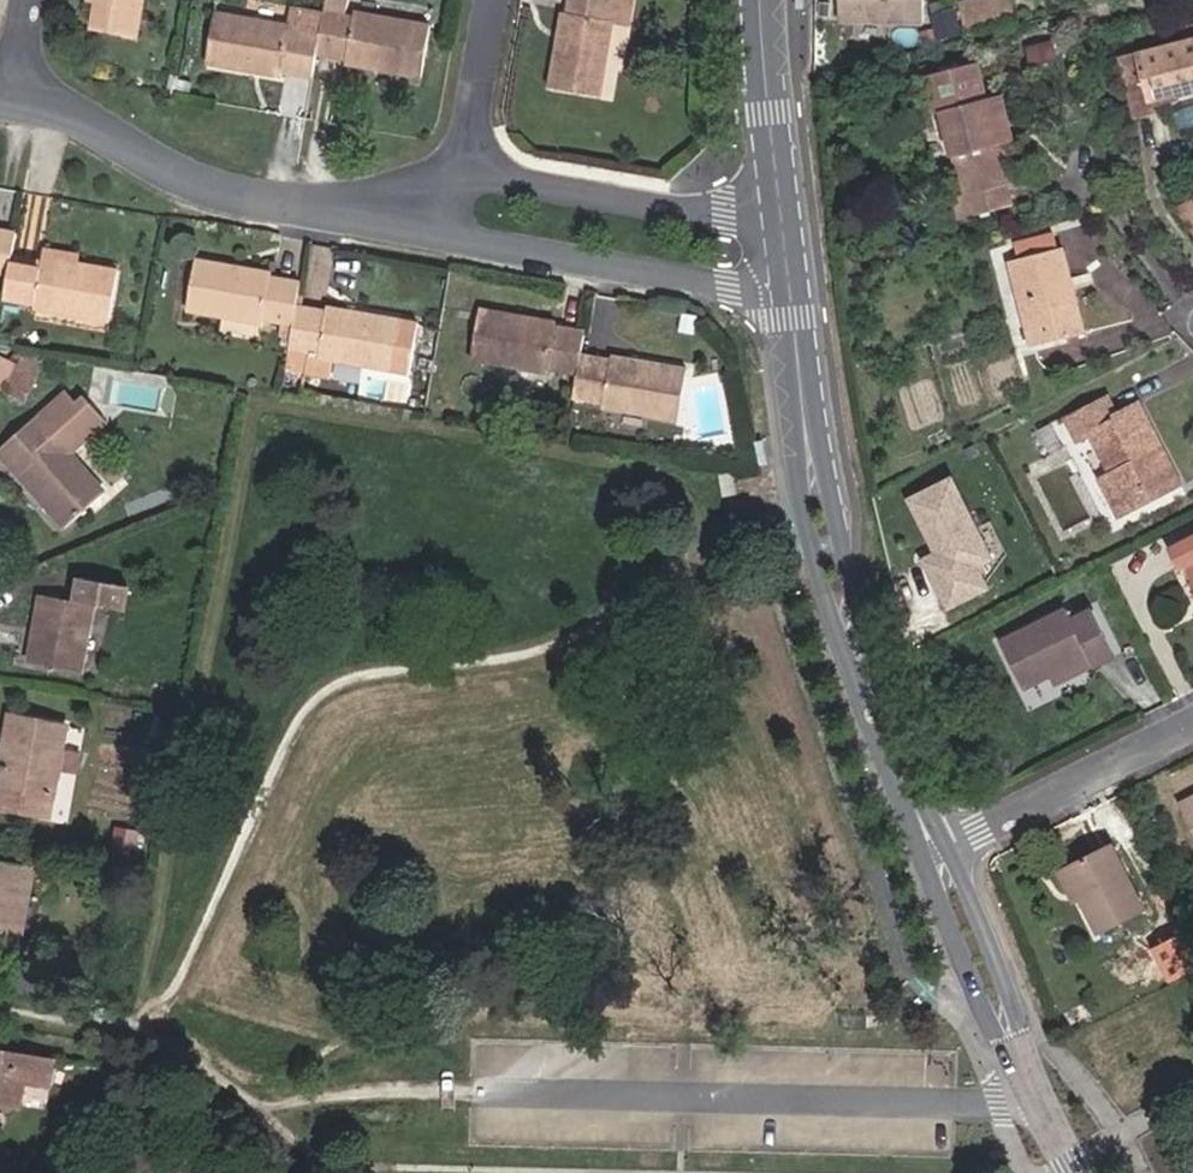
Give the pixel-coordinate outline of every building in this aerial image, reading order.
[(102,3),(97,30),(134,37),(139,10),(141,0),(90,0),(102,3)] [(324,12),(322,26),(320,37),(318,53),(345,58),(344,62),(420,76),(429,26),(354,11),(356,0),(327,0),(324,12)] [(606,20),(610,0),(569,0),(567,13),(562,12),(549,88),(597,97),(611,21),(606,20)] [(917,0),(836,0),(836,19),(916,19),(917,0)] [(953,8),(961,37),(996,28),(1015,24),(1009,0),(983,0),(953,8)] [(933,41),(957,35),(950,7),(926,14),(933,41)] [(280,76),(281,70),(313,77),(318,53),(320,37),(322,26),(299,22),(296,33),(288,31),(289,26),(215,13),(206,61),(280,76)] [(1122,57),(1136,113),(1154,108),(1152,97),(1192,87),(1192,39),(1122,57)] [(989,101),(979,65),(929,78),(939,114),(948,111),(970,196),(959,199),(964,221),(1013,208),(1007,186),(1018,184),(1003,127),(996,99),(989,101)] [(1010,125),(1003,97),(996,99),(1003,127),(1010,125)] [(1176,203),(1177,208),(1178,213),(1192,233),(1192,195),(1176,203)] [(10,255),(14,232),(0,229),(0,272),(7,273),(10,255)] [(1057,231),(1009,244),(1013,259),(1061,247),(1057,231)] [(78,253),(42,247),(41,256),(77,262),(78,253)] [(1083,331),(1061,247),(1013,259),(1034,344),(1083,331)] [(41,256),(40,260),(10,255),(7,273),(3,296),(34,302),(33,306),(109,320),(117,269),(77,262),(41,256)] [(263,322),(264,318),(293,323),(296,307),(300,282),(269,276),(270,273),(195,260),(186,310),(263,322)] [(296,307),(293,323),(287,364),(308,367),(310,350),(319,352),(318,356),(329,358),(342,360),(348,361),(355,362),(362,363),(369,364),(375,365),(382,366),(394,368),(401,319),(326,307),(325,311),(296,307)] [(546,371),(546,367),(576,373),(579,354),(584,331),(554,325),(555,322),(478,308),(470,357),(546,371)] [(329,358),(318,356),(319,352),(310,350),(308,367),(327,370),(329,358)] [(579,354),(576,373),(572,396),(603,402),(603,405),(678,419),(686,370),(611,356),(610,360),(579,354)] [(13,373),(16,368),(0,360),(0,366),(13,373)] [(4,388),(13,373),(0,366),(0,385),(4,388)] [(30,383),(34,378),(16,368),(13,373),(30,383)] [(23,398),(30,383),(13,373),(4,388),(23,398)] [(69,451),(90,433),(84,427),(98,414),(83,397),(76,403),(65,391),(0,448),(0,450),(66,524),(104,490),(69,451)] [(1119,414),(1109,395),(1067,416),(1080,438),(1091,433),(1111,472),(1104,475),(1125,512),(1181,483),(1139,403),(1119,414)] [(951,473),(904,496),(930,550),(919,555),(947,612),(993,590),(980,562),(992,556),(951,473)] [(1179,544),(1187,562),(1190,560),(1192,566),(1192,538),(1179,544)] [(81,573),(76,597),(42,590),(29,659),(81,669),(95,600),(124,606),(128,582),(81,573)] [(1072,664),(1091,654),(1096,664),(1118,654),(1093,606),(1073,616),(1069,607),(1000,640),(1024,687),(1072,664)] [(1072,664),(1077,672),(1096,664),(1091,654),(1072,664)] [(67,723),(9,712),(5,734),(14,736),(7,767),(0,766),(0,804),(50,813),(59,768),(63,748),(67,723)] [(75,771),(79,751),(63,748),(59,768),(75,771)] [(77,802),(79,773),(60,771),(58,801),(77,802)] [(1192,823),(1192,796),(1182,801),(1186,810),(1192,823)] [(1145,907),(1113,844),(1068,866),(1083,896),(1100,930),(1145,907)] [(0,877),(0,933),(22,938),(36,863),(4,857),(0,877)] [(1059,870),(1075,899),(1083,896),(1068,866),(1059,870)] [(21,1103),(26,1079),(50,1084),(55,1059),(0,1049),(0,1100),(21,1103)]
